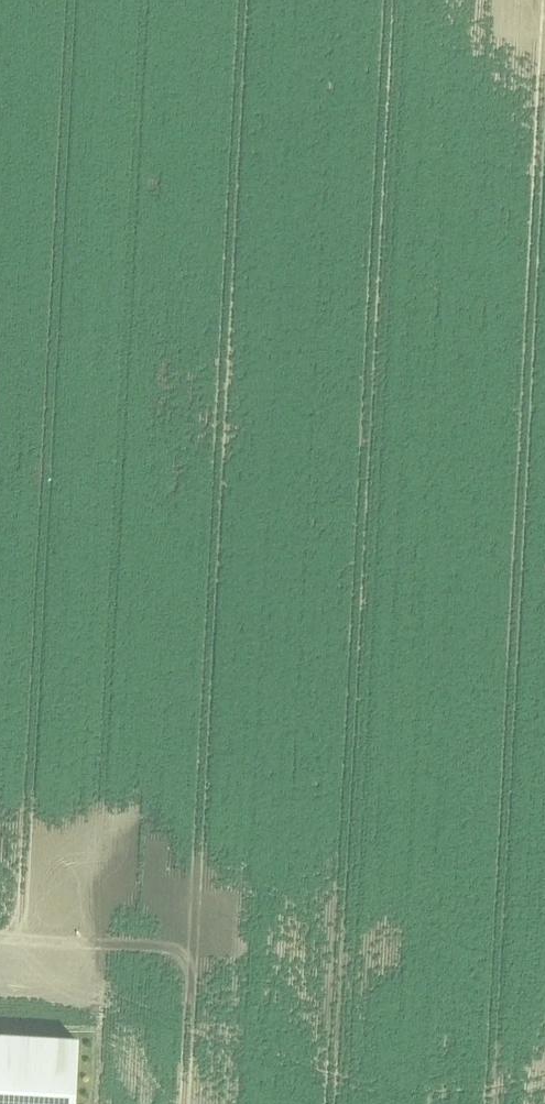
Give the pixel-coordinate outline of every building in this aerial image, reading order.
[(78,1042),(0,1037),(0,1103),(75,1103),(78,1042)]
